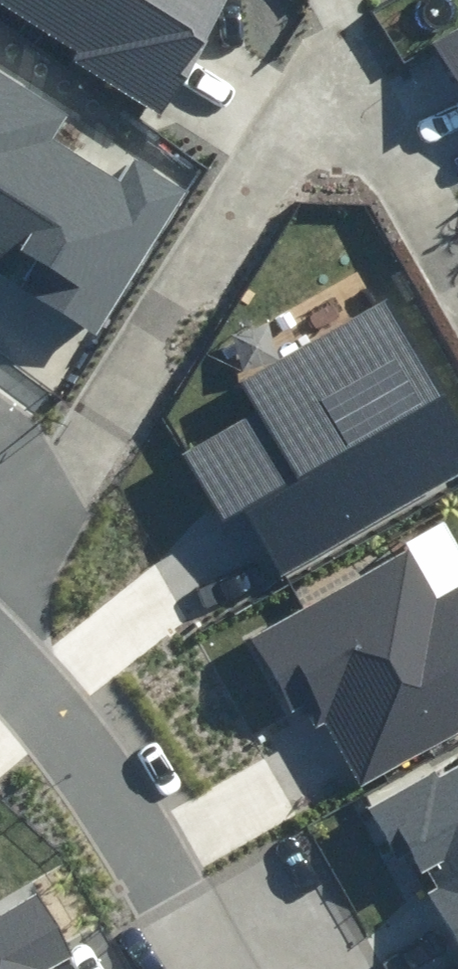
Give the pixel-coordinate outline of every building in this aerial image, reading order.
[(163,104),(224,0),(0,0),(0,10),(163,104)] [(436,47),(457,84),(457,34),(436,47)] [(98,334),(190,189),(140,157),(125,181),(51,134),(65,112),(0,71),(0,272),(98,334)] [(183,452),(222,521),(239,511),(257,543),(275,575),(457,472),(457,426),(386,299),(236,383),(253,412),(183,452)] [(241,638),(296,736),(318,723),(336,754),(354,787),(457,729),(457,590),(440,600),(408,544),(241,638)] [(457,954),(457,761),(369,811),(394,854),(414,843),(438,884),(423,892),(445,931),(457,954)] [(43,885),(0,909),(0,968),(53,968),(50,965),(79,949),(43,885)]
